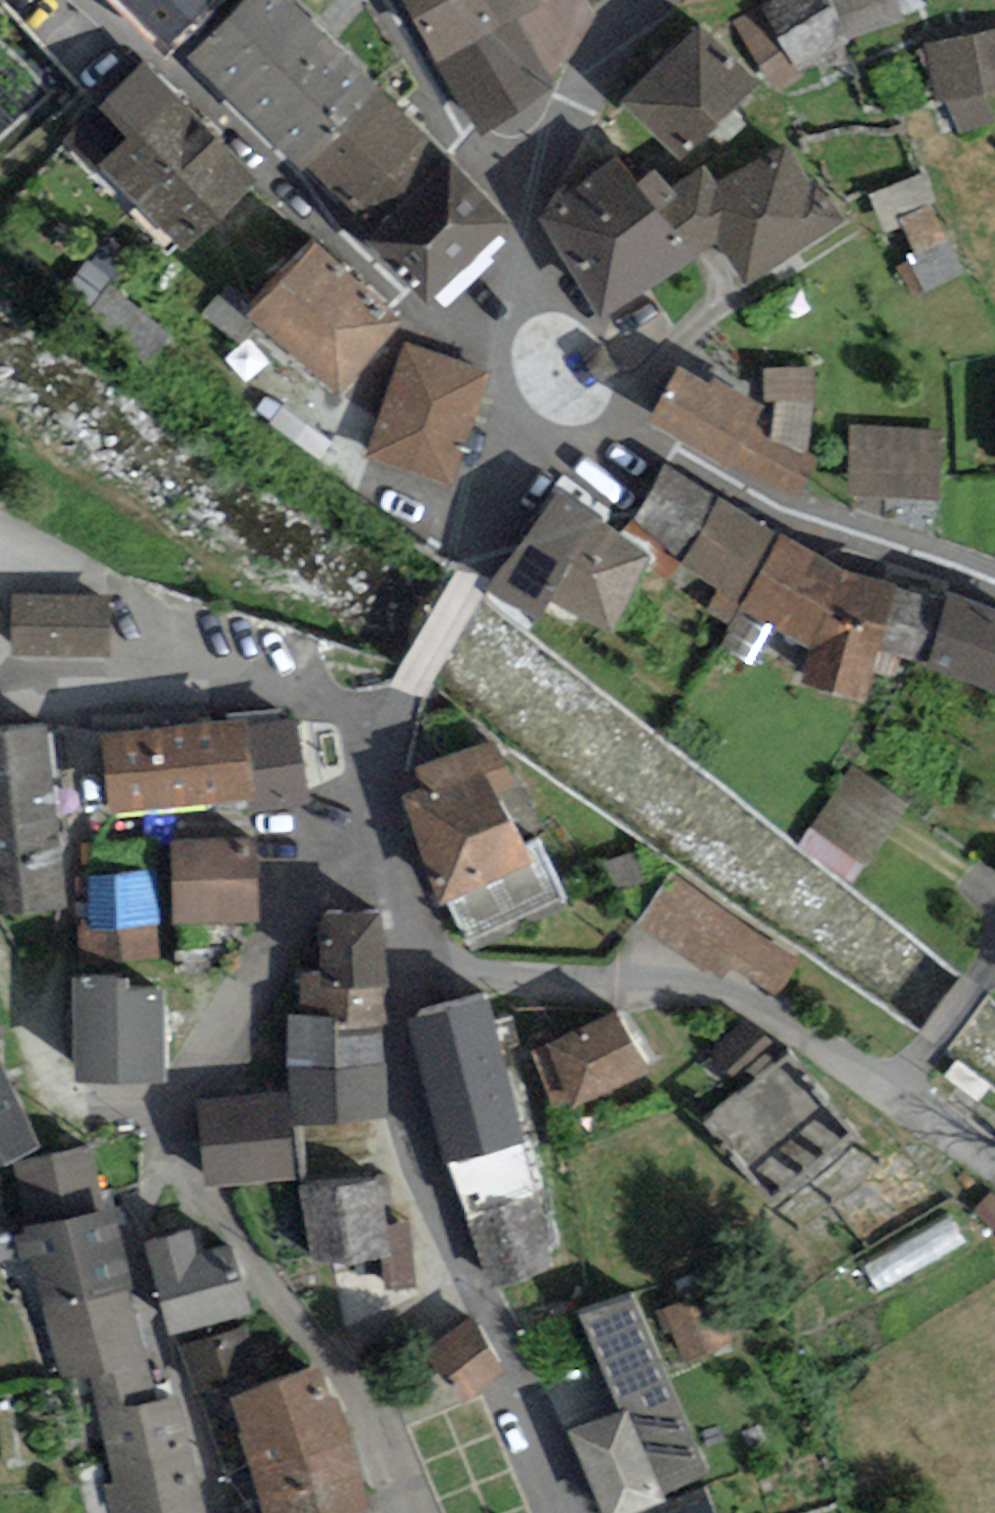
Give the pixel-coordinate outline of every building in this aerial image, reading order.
[(166,46),(212,0),(120,0),(166,46)] [(302,0),(236,0),(194,43),(365,212),(440,136),(302,0)] [(480,134),(554,73),(595,9),(589,0),(410,0),(480,134)] [(735,26),(782,87),(846,38),(906,19),(901,0),(774,0),(735,26)] [(760,72),(697,17),(622,93),(682,148),(760,72)] [(923,42),(933,98),(949,95),(963,128),(994,120),(994,110),(987,91),(994,89),(994,27),(923,42)] [(266,170),(148,50),(59,137),(93,172),(102,163),(186,248),(266,170)] [(616,152),(545,212),(603,307),(714,239),(745,285),(846,211),(820,173),(811,176),(789,138),(716,176),(704,159),(657,193),(616,152)] [(515,212),(455,147),(372,225),(432,289),(515,212)] [(405,312),(314,233),(248,308),(339,387),(405,312)] [(409,342),(371,453),(453,481),(492,370),(409,342)] [(706,375),(679,362),(650,413),(800,494),(815,455),(808,449),(812,365),(762,364),(751,390),(712,370),(706,375)] [(849,420),(845,487),(938,493),(942,426),(849,420)] [(661,464),(626,528),(654,545),(646,559),(671,578),(682,562),(810,641),(807,676),(867,693),(880,648),(994,682),(994,601),(949,585),(947,596),(874,574),(661,464)] [(626,528),(550,480),(486,582),(533,610),(547,588),(609,625),(646,559),(654,545),(626,528)] [(114,593),(14,591),(13,650),(113,651),(114,593)] [(223,713),(103,730),(113,806),(255,786),(257,804),(313,796),(298,693),(222,704),(223,713)] [(0,724),(0,908),(67,901),(47,719),(0,724)] [(422,783),(407,789),(448,886),(456,882),(477,932),(565,895),(540,834),(529,835),(510,790),(526,783),(501,722),(412,759),(422,783)] [(912,802),(855,761),(801,837),(858,878),(912,802)] [(259,836),(177,835),(176,914),(258,915),(259,836)] [(801,952),(663,867),(630,920),(723,978),(732,963),(777,991),(801,952)] [(156,868),(88,872),(91,924),(159,920),(156,868)] [(289,1089),(200,1097),(209,1179),(299,1173),(295,1118),(387,1111),(382,1020),(388,1020),(383,904),(325,903),(321,970),(304,969),(299,1008),(288,1008),(289,1089)] [(132,968),(74,968),(74,1071),(167,1071),(167,980),(132,980),(132,968)] [(486,993),(411,1013),(489,1290),(563,1270),(486,993)] [(616,1001),(530,1044),(560,1103),(646,1061),(616,1001)] [(778,1043),(743,1018),(709,1046),(737,1079),(778,1043)] [(40,1139),(0,1051),(0,1157),(40,1139)] [(16,1156),(23,1204),(0,1210),(0,1261),(33,1255),(61,1376),(88,1371),(119,1512),(206,1512),(179,1388),(164,1391),(114,1198),(108,1200),(92,1139),(16,1156)] [(382,1174),(300,1183),(309,1261),(381,1253),(384,1286),(417,1282),(410,1220),(388,1222),(382,1174)] [(959,1219),(873,1257),(884,1283),(970,1245),(959,1219)] [(189,1224),(144,1236),(170,1326),(254,1303),(234,1234),(195,1246),(189,1224)] [(568,1424),(605,1512),(617,1512),(638,1504),(641,1512),(716,1512),(703,1481),(670,1495),(667,1489),(713,1471),(637,1287),(576,1312),(614,1405),(568,1424)] [(710,1292),(670,1310),(694,1361),(734,1343),(710,1292)] [(474,1317),(426,1350),(461,1400),(509,1367),(474,1317)] [(245,1323),(180,1343),(195,1390),(261,1369),(245,1323)] [(361,1504),(370,1501),(322,1356),(232,1388),(264,1512),(363,1512),(361,1504)]
